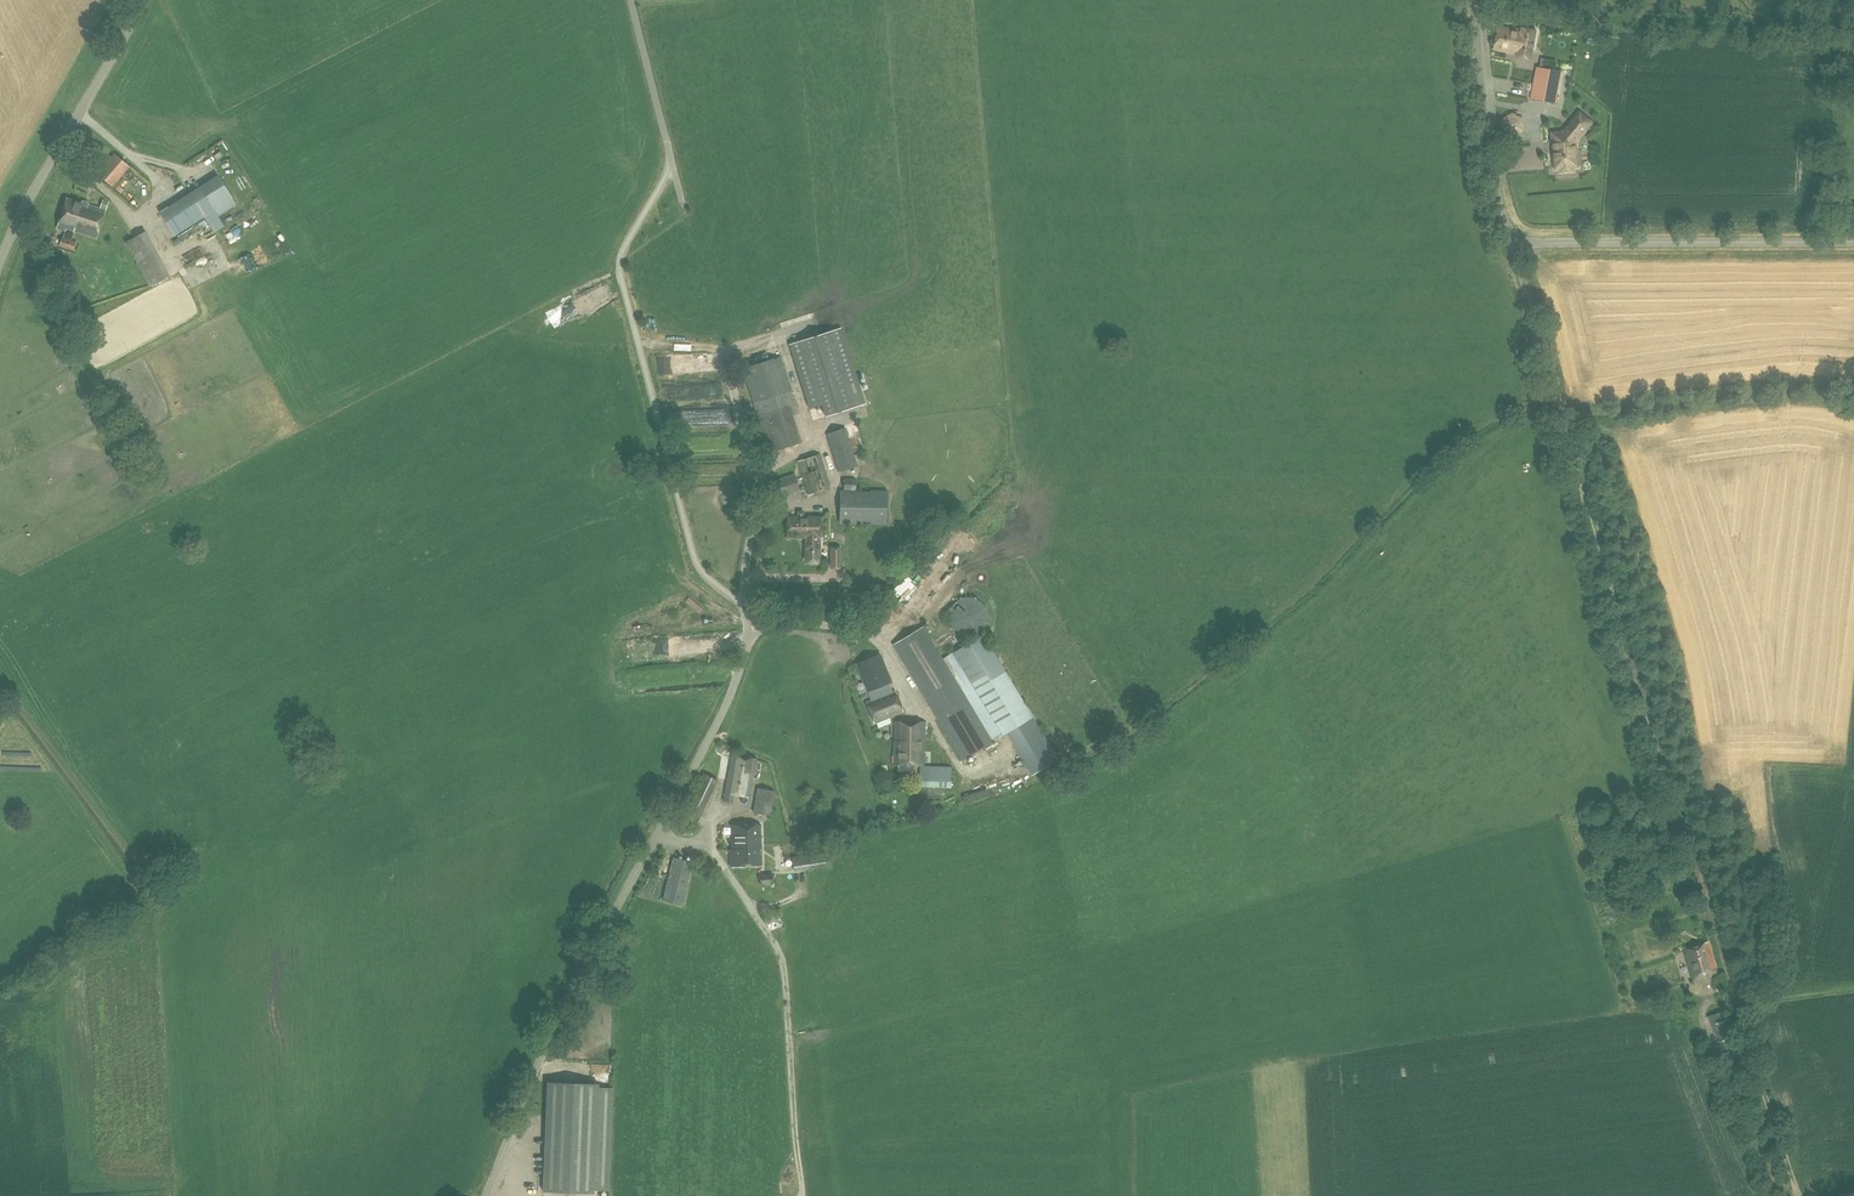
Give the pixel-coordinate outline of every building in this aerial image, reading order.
[(1531,60),(1537,30),(1522,28),(1522,30),(1515,28),(1515,30),(1498,26),(1494,49),(1518,54),(1517,57),(1531,60)] [(1537,67),(1531,99),(1556,104),(1562,71),(1537,67)] [(1576,141),(1591,123),(1580,113),(1564,132),(1553,133),(1554,143),(1555,142),(1556,149),(1554,149),(1556,168),(1562,168),(1562,171),(1572,170),(1572,167),(1578,166),(1576,141)] [(112,186),(130,166),(115,153),(98,173),(112,186)] [(160,213),(175,236),(233,198),(218,176),(160,213)] [(96,237),(105,210),(67,197),(58,224),(66,227),(62,237),(59,245),(73,249),(75,241),(71,240),(74,230),(96,237)] [(233,221),(248,212),(239,198),(224,208),(233,221)] [(149,285),(169,275),(145,231),(126,242),(149,285)] [(800,341),(820,405),(824,417),(864,404),(840,328),(800,341)] [(743,369),(761,425),(799,413),(781,357),(743,369)] [(690,426),(733,425),(733,410),(689,411),(690,426)] [(839,472),(865,464),(861,453),(854,455),(846,428),(827,434),(839,472)] [(815,491),(830,486),(822,460),(824,460),(821,450),(804,455),(815,491)] [(777,497),(800,490),(795,474),(772,481),(777,497)] [(856,479),(844,479),(844,490),(856,490),(856,479)] [(887,524),(887,490),(871,490),(871,492),(840,491),(839,523),(887,524)] [(785,528),(788,530),(788,537),(806,537),(806,561),(808,561),(810,564),(815,564),(817,561),(819,561),(819,537),(820,537),(820,518),(788,518),(788,521),(785,523),(785,528)] [(841,548),(831,548),(831,562),(841,562),(841,548)] [(977,633),(987,622),(987,607),(975,597),(960,598),(950,609),(951,624),(962,634),(977,633)] [(962,759),(992,741),(1034,716),(983,633),(943,658),(924,626),(893,644),(962,759)] [(707,637),(683,638),(684,655),(707,655),(707,637)] [(874,723),(903,711),(881,655),(857,665),(871,701),(866,703),(874,723)] [(1053,734),(1059,731),(1054,720),(1048,723),(1053,734)] [(925,766),(925,722),(895,721),(894,765),(925,766)] [(750,797),(756,759),(731,755),(723,801),(733,803),(734,795),(750,797)] [(955,785),(954,766),(923,767),(923,786),(955,785)] [(697,823),(718,780),(704,773),(683,816),(697,823)] [(757,788),(753,812),(771,816),(775,791),(757,788)] [(731,866),(762,865),(761,824),(731,825),(732,849),(730,849),(731,866)] [(812,869),(809,854),(792,857),(794,872),(812,869)] [(683,905),(693,863),(673,858),(663,900),(683,905)] [(773,885),(773,874),(760,874),(760,885),(773,885)] [(1684,950),(1694,981),(1702,979),(1702,976),(1709,973),(1710,976),(1718,973),(1708,942),(1684,950)] [(1713,1015),(1722,1040),(1735,1036),(1730,1020),(1726,1021),(1723,1012),(1713,1015)] [(614,1088),(599,1088),(599,1084),(548,1082),(543,1191),(594,1193),(594,1189),(609,1190),(614,1088)] [(541,1122),(532,1122),(533,1143),(542,1143),(541,1122)]
